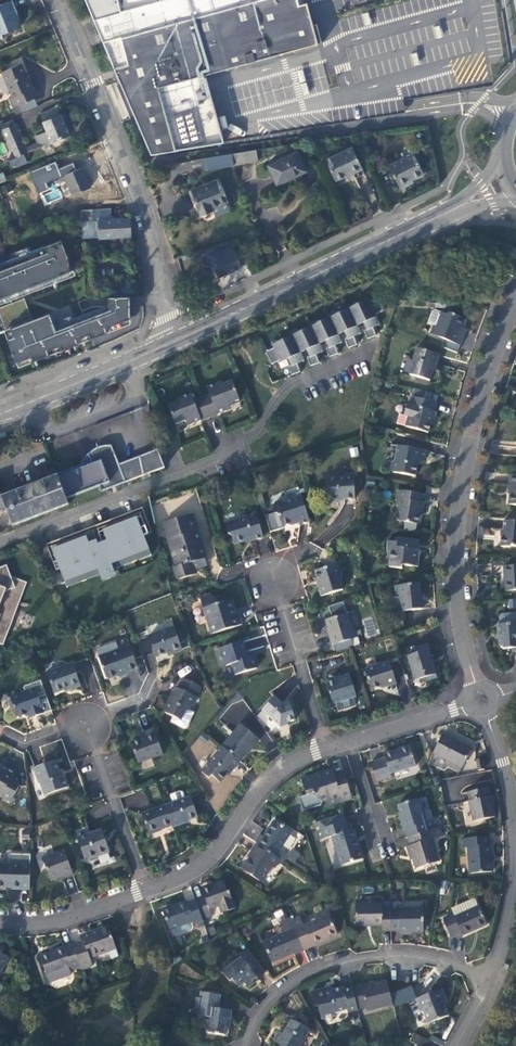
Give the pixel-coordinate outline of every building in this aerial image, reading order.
[(202,74),(315,43),(304,2),(295,5),(294,0),(85,0),(148,153),(220,142),(202,74)] [(0,5),(0,35),(20,26),(10,1),(0,5)] [(21,63),(2,70),(12,96),(9,97),(13,106),(37,95),(34,87),(33,87),(29,78),(27,79),(21,63)] [(33,97),(18,104),(22,112),(37,105),(33,97)] [(70,135),(64,121),(61,115),(57,107),(40,114),(43,122),(47,132),(35,136),(38,142),(26,147),(16,123),(2,129),(14,158),(29,153),(52,142),(52,143),(70,135)] [(351,147),(326,159),(337,179),(361,168),(351,147)] [(232,161),(234,165),(258,161),(256,149),(230,153),(232,161)] [(297,151),(268,165),(277,185),(306,171),(297,151)] [(222,162),(232,161),(230,153),(191,160),(193,168),(222,164),(222,162)] [(414,153),(389,165),(401,187),(413,181),(412,178),(423,172),(414,153)] [(74,163),(58,169),(65,186),(68,185),(73,196),(90,188),(83,168),(77,170),(74,163)] [(218,178),(192,189),(203,215),(212,211),(215,217),(227,212),(230,207),(218,178)] [(112,219),(111,208),(92,210),(93,221),(82,221),(83,238),(131,236),(131,218),(112,219)] [(19,366),(131,323),(128,296),(109,298),(109,305),(111,309),(56,330),(50,313),(33,320),(22,291),(74,271),(62,240),(45,246),(48,252),(0,271),(0,318),(19,366)] [(221,248),(210,253),(220,275),(241,266),(232,245),(222,250),(221,248)] [(275,349),(267,353),(272,365),(288,358),(292,367),(289,368),(292,376),(301,373),(298,365),(305,361),(301,352),(307,349),(310,358),(309,359),(311,367),(320,364),(317,356),(324,353),(320,342),(326,340),(329,349),(327,350),(330,358),(339,355),(336,347),(343,343),(339,334),(345,331),(348,340),(346,341),(349,349),(358,346),(355,338),(362,334),(358,324),(364,322),(367,331),(365,332),(368,340),(377,337),(374,329),(381,325),(377,315),(385,311),(379,299),(371,304),(369,301),(358,307),(357,303),(348,307),(349,311),(338,316),(336,312),(328,316),(330,320),(321,325),(319,321),(310,326),(311,329),(300,334),(299,330),(291,334),(293,338),(283,342),(281,339),(272,343),(275,349)] [(447,314),(442,313),(437,326),(435,325),(432,335),(462,345),(465,334),(461,333),(463,327),(466,319),(450,313),(447,314)] [(440,355),(417,349),(410,375),(430,380),(435,364),(438,365),(440,355)] [(177,402),(167,406),(175,424),(185,420),(187,425),(230,409),(228,404),(238,400),(231,382),(220,385),(219,382),(206,388),(208,394),(192,400),(190,394),(176,399),(177,402)] [(438,404),(411,396),(409,404),(406,403),(403,415),(398,414),(396,424),(427,433),(431,419),(433,420),(438,404)] [(91,461),(56,474),(57,477),(65,499),(99,487),(101,492),(144,475),(164,467),(157,450),(119,465),(112,445),(107,445),(102,446),(97,448),(92,451),(88,455),(91,461)] [(426,450),(398,446),(396,461),(393,462),(392,470),(394,472),(416,476),(419,459),(425,460),(426,450)] [(355,499),(354,475),(345,475),(343,478),(330,478),(327,482),(329,501),(339,501),(339,499),(345,499),(345,500),(355,499)] [(65,499),(57,477),(2,499),(0,493),(0,510),(5,508),(12,527),(68,506),(65,499)] [(425,494),(400,490),(397,506),(399,506),(397,518),(398,522),(405,523),(404,531),(416,533),(417,524),(418,524),(420,512),(422,512),(425,494)] [(310,522),(302,497),(286,502),(282,500),(274,503),(273,506),(275,514),(279,515),(282,527),(298,522),(299,525),(310,522)] [(264,538),(256,514),(226,523),(229,535),(232,536),(235,545),(253,539),(254,541),(264,538)] [(60,569),(65,583),(98,570),(100,575),(103,581),(116,576),(114,570),(112,565),(149,550),(144,536),(148,534),(141,516),(99,532),(101,539),(89,544),(87,537),(53,550),(60,569)] [(179,584),(193,580),(189,568),(206,563),(208,562),(194,519),(164,528),(178,571),(175,572),(179,584)] [(506,521),(505,530),(503,530),(502,546),(511,547),(512,546),(515,546),(515,522),(506,521)] [(419,556),(421,541),(396,538),(396,543),(389,542),(387,551),(389,553),(389,556),(391,559),(390,568),(403,569),(403,566),(418,568),(420,556),(419,556)] [(149,550),(112,565),(114,570),(151,556),(149,550)] [(189,568),(193,580),(198,579),(197,574),(208,570),(206,563),(189,568)] [(338,564),(316,572),(320,586),(318,587),(321,597),(343,590),(341,583),(342,580),(338,564)] [(2,645),(26,584),(11,577),(6,565),(0,567),(0,645),(2,645)] [(505,566),(506,591),(515,591),(515,566),(505,566)] [(98,570),(65,583),(67,588),(100,575),(98,570)] [(418,585),(394,587),(395,598),(400,602),(401,612),(421,610),(418,585)] [(213,594),(203,597),(214,633),(245,624),(242,614),(239,614),(234,599),(223,602),(213,594)] [(347,613),(325,620),(330,636),(329,636),(332,646),(358,638),(355,628),(351,629),(347,613)] [(515,651),(515,613),(503,614),(500,617),(501,625),(498,625),(499,636),(501,635),(502,648),(504,649),(513,649),(513,652),(515,651)] [(173,627),(148,636),(155,657),(166,653),(167,655),(181,650),(173,627)] [(118,650),(99,658),(106,678),(108,679),(137,668),(127,639),(116,643),(118,650)] [(241,640),(220,648),(226,666),(231,664),(235,676),(256,669),(252,656),(247,658),(241,640)] [(429,650),(408,656),(416,681),(436,675),(431,660),(433,659),(429,650)] [(390,662),(365,669),(371,690),(386,685),(386,687),(396,684),(390,662)] [(73,664),(47,674),(54,692),(69,687),(70,689),(80,685),(73,664)] [(341,680),(327,684),(333,704),(357,697),(350,675),(340,678),(341,680)] [(174,691),(164,713),(181,721),(185,712),(189,711),(191,706),(192,707),(202,687),(200,684),(185,677),(178,689),(174,691)] [(19,719),(27,717),(34,714),(35,718),(45,715),(33,685),(23,688),(26,694),(12,699),(8,702),(11,710),(14,711),(18,719),(19,719)] [(275,697),(263,711),(281,728),(289,726),(288,724),(296,721),(290,703),(282,705),(275,697)] [(239,761),(239,762),(251,747),(252,748),(259,739),(241,724),(222,747),(239,761)] [(155,729),(144,733),(146,738),(140,740),(131,743),(139,764),(164,755),(155,729)] [(472,748),(443,733),(433,753),(463,768),(472,748)] [(207,761),(215,743),(198,735),(189,753),(207,761)] [(385,758),(371,763),(377,782),(392,776),(391,773),(416,766),(409,746),(384,754),(385,758)] [(239,761),(222,747),(201,772),(209,779),(212,776),(220,783),(232,768),(233,768),(239,761)] [(55,761),(34,769),(39,784),(40,783),(45,796),(68,788),(64,777),(61,776),(55,761)] [(482,761),(476,762),(478,771),(485,770),(482,761)] [(0,771),(0,795),(2,796),(1,797),(11,803),(19,787),(19,783),(12,779),(15,774),(8,770),(5,774),(0,771)] [(352,798),(343,772),(334,775),(332,770),(321,773),(321,775),(314,777),(314,776),(302,780),(307,796),(314,794),(315,797),(322,801),(329,799),(330,801),(340,798),(342,801),(352,798)] [(488,788),(467,793),(473,821),(494,817),(488,788)] [(172,825),(173,828),(183,824),(183,822),(198,817),(190,797),(165,806),(172,825)] [(405,829),(408,838),(439,828),(442,827),(439,817),(432,819),(430,811),(427,809),(422,811),(418,799),(398,805),(402,819),(400,820),(403,829),(405,829)] [(172,825),(165,806),(142,814),(149,834),(172,825)] [(321,829),(318,830),(321,840),(332,836),(341,866),(363,859),(353,829),(348,831),(346,822),(345,822),(343,814),(316,823),(317,828),(320,827),(321,829)] [(260,835),(255,842),(257,844),(276,856),(291,832),(274,821),(263,837),(260,835)] [(88,827),(76,832),(85,859),(90,861),(110,853),(102,831),(91,835),(88,827)] [(439,828),(408,838),(411,846),(407,847),(410,857),(412,856),(416,869),(439,862),(432,840),(442,836),(439,828)] [(489,836),(464,839),(465,848),(468,847),(470,873),(492,871),(490,855),(493,855),(492,845),(489,845),(489,836)] [(274,868),(280,859),(276,856),(257,844),(251,852),(253,853),(243,870),(261,882),(271,866),(274,868)] [(64,851),(43,859),(51,882),(63,877),(64,878),(73,875),(64,851)] [(0,866),(0,888),(11,888),(11,891),(30,892),(31,856),(9,855),(9,866),(0,866)] [(205,897),(195,900),(203,920),(212,916),(210,909),(220,905),(222,913),(235,908),(229,891),(227,891),(224,882),(202,889),(205,897)] [(475,898),(451,909),(454,914),(455,917),(479,907),(475,898)] [(203,920),(195,900),(187,903),(187,901),(163,910),(169,930),(194,921),(195,924),(203,921),(203,920)] [(383,931),(391,931),(391,911),(391,909),(383,909),(382,905),(356,905),(356,926),(383,926),(383,931)] [(454,914),(444,919),(443,921),(450,936),(461,931),(462,935),(487,925),(479,907),(455,917),(454,914)] [(391,911),(391,931),(400,930),(400,931),(412,931),(423,932),(423,908),(400,909),(400,910),(391,911)] [(294,929),(303,950),(338,935),(329,915),(304,926),(300,917),(291,922),(294,929)] [(73,944),(81,968),(82,970),(93,966),(91,958),(117,949),(109,925),(89,932),(90,934),(81,937),(82,940),(73,944)] [(294,954),(303,950),(294,929),(263,942),(272,962),(294,953),(294,954)] [(3,972),(2,971),(9,958),(2,953),(5,946),(0,943),(0,978),(3,972)] [(73,944),(73,943),(63,946),(63,947),(55,949),(56,951),(40,956),(49,983),(71,975),(69,969),(71,968),(72,970),(81,968),(73,944)] [(258,978),(266,972),(247,949),(239,954),(241,957),(222,972),(230,981),(232,980),(238,988),(244,983),(248,987),(254,983),(251,979),(255,975),(258,978)] [(361,985),(352,988),(357,1009),(366,1007),(367,1010),(393,1004),(390,995),(387,982),(375,984),(361,988),(361,985)] [(411,986),(390,992),(394,1006),(415,1000),(411,986)] [(357,1009),(352,988),(343,990),(342,988),(322,993),(321,990),(311,993),(314,1008),(318,1007),(322,1019),(336,1016),(335,1013),(347,1010),(348,1016),(359,1014),(357,1009)] [(448,1016),(444,1006),(441,999),(445,998),(441,989),(417,999),(421,1011),(423,1010),(429,1023),(448,1016)] [(220,995),(202,993),(201,998),(197,997),(195,1009),(199,1010),(198,1015),(206,1017),(206,1024),(209,1024),(208,1032),(224,1035),(226,1026),(230,1027),(232,1011),(218,1009),(220,995)] [(291,1020),(283,1035),(278,1033),(274,1040),(283,1045),(300,1045),(309,1030),(291,1020)] [(410,1041),(422,1045),(423,1045),(426,1038),(413,1033),(410,1041)]
